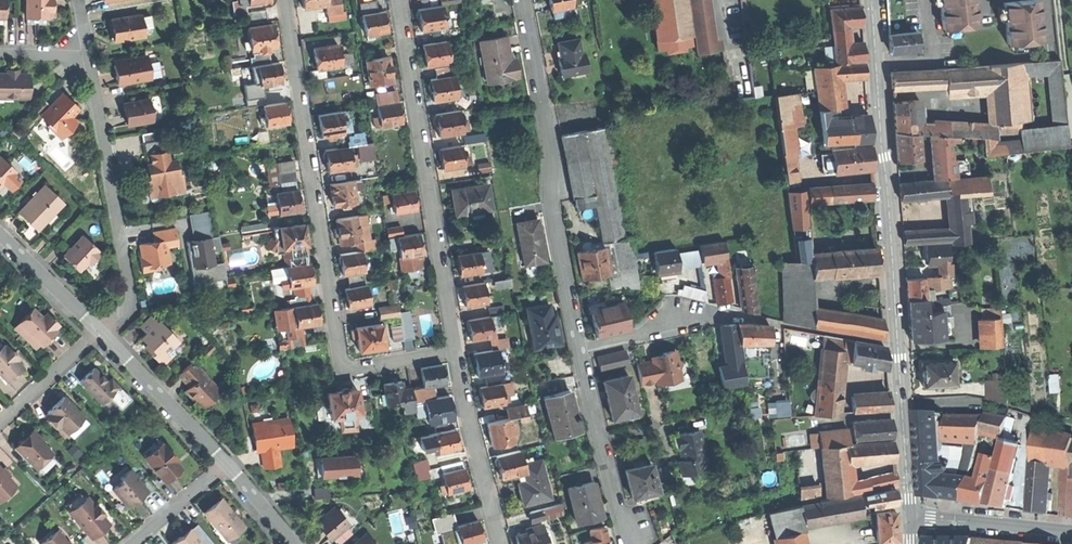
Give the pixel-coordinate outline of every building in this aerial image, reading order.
[(26,14),(46,14),(46,10),(52,10),(52,0),(26,0),(26,14)] [(245,5),(240,6),(239,0),(238,0),(232,1),(234,15),(247,13),(245,5)] [(301,3),(302,8),(324,5),(327,5),(326,3),(331,2),(331,0),(301,0),(301,3)] [(331,2),(326,3),(327,5),(324,5),(325,14),(326,13),(340,12),(339,0),(331,0),(331,2)] [(572,8),(570,0),(548,0),(548,2),(550,12),(572,8)] [(691,45),(685,0),(649,0),(656,50),(666,49),(666,52),(683,50),(683,46),(691,45)] [(707,0),(687,0),(690,18),(709,15),(707,0)] [(940,5),(941,14),(943,30),(946,29),(960,28),(976,26),(974,9),(976,9),(974,0),(939,0),(940,5)] [(1003,2),(1004,5),(1005,19),(1007,30),(1008,44),(1012,44),(1025,42),(1042,40),(1040,24),(1041,24),(1040,14),(1037,14),(1036,0),(1019,0),(1003,2)] [(361,15),(376,12),(375,2),(359,5),(361,15)] [(999,19),(1005,19),(1004,5),(997,6),(999,19)] [(420,32),(445,28),(444,25),(450,24),(449,18),(443,19),(441,6),(417,10),(417,11),(415,14),(416,18),(419,21),(420,26),(420,32)] [(861,17),(860,7),(846,8),(848,27),(862,26),(861,17)] [(832,28),(848,27),(846,8),(830,9),(832,28)] [(249,12),(251,24),(267,22),(265,10),(249,12)] [(343,11),(340,12),(326,13),(328,22),(344,19),(343,11)] [(376,12),(361,15),(365,36),(366,35),(367,41),(374,40),(373,34),(386,32),(385,26),(385,22),(386,20),(385,15),(383,13),(383,11),(376,12)] [(113,32),(114,41),(143,36),(140,15),(111,19),(113,32)] [(714,51),(709,15),(690,18),(695,53),(714,51)] [(257,53),(268,51),(272,51),(271,47),(276,46),(275,45),(277,42),(277,38),(274,37),(274,32),(272,24),(247,28),(249,41),(244,42),(245,49),(250,48),(251,50),(256,49),(257,53)] [(833,36),(849,34),(848,27),(832,28),(833,36)] [(961,34),(960,28),(946,29),(947,36),(961,34)] [(890,52),(919,49),(917,32),(889,35),(890,52)] [(850,44),(849,34),(833,36),(834,46),(835,55),(835,63),(851,62),(850,44)] [(480,41),(488,84),(513,79),(512,78),(518,77),(516,68),(515,60),(509,61),(504,37),(480,41)] [(561,77),(587,72),(584,55),(581,55),(578,40),(558,44),(561,59),(558,59),(559,67),(561,77)] [(426,67),(449,63),(449,61),(454,60),(453,53),(447,53),(446,41),(422,45),(424,57),(426,67)] [(1026,48),(1025,42),(1012,44),(1013,50),(1026,48)] [(863,43),(850,44),(851,62),(865,60),(864,53),(863,43)] [(313,59),(314,70),(335,67),(344,65),(342,55),(341,44),(311,48),(313,59)] [(824,56),(835,55),(834,46),(823,47),(824,56)] [(249,54),(250,65),(270,63),(269,54),(268,54),(268,51),(257,53),(249,54)] [(350,53),(342,55),(344,65),(352,64),(350,53)] [(116,74),(118,84),(150,78),(147,63),(145,55),(113,61),(116,74)] [(387,57),(365,61),(369,86),(375,86),(376,91),(383,90),(382,84),(392,83),(389,70),(387,57)] [(1060,60),(1014,63),(1016,75),(1026,74),(1049,72),(1061,71),(1060,60)] [(158,61),(147,63),(150,78),(161,76),(158,61)] [(269,64),(256,66),(259,85),(259,87),(281,83),(280,77),(279,73),(281,71),(280,66),(278,65),(277,63),(269,64)] [(865,63),(839,65),(840,79),(866,78),(865,71),(865,63)] [(1014,63),(988,66),(989,87),(993,124),(998,123),(1020,122),(1016,75),(1014,63)] [(838,79),(840,79),(839,65),(813,67),(819,110),(842,108),(838,79)] [(253,86),(259,85),(256,66),(250,67),(253,86)] [(988,66),(944,69),(946,85),(946,90),(989,87),(988,66)] [(337,77),(335,67),(314,70),(309,70),(311,81),(337,77)] [(435,70),(436,78),(451,76),(450,68),(435,70)] [(946,85),(944,69),(935,69),(935,70),(891,72),(891,88),(946,85)] [(1067,129),(1061,71),(1049,72),(1055,129),(1067,129)] [(17,74),(17,76),(7,76),(7,74),(0,74),(0,98),(13,98),(28,98),(28,74),(17,74)] [(1026,74),(1016,75),(1020,122),(1030,121),(1026,74)] [(433,102),(457,98),(457,96),(462,95),(461,88),(456,89),(453,75),(451,76),(436,78),(429,79),(429,82),(428,85),(428,89),(431,92),(432,96),(433,102)] [(48,131),(54,132),(61,138),(77,123),(70,116),(78,108),(70,101),(63,93),(50,106),(43,114),(49,120),(48,131)] [(778,128),(779,128),(799,125),(795,93),(773,96),(778,128)] [(396,94),(388,95),(389,103),(397,102),(396,94)] [(375,106),(377,105),(389,103),(388,95),(374,97),(375,106)] [(247,109),(262,106),(261,98),(246,100),(247,109)] [(148,99),(133,101),(134,104),(123,106),(124,115),(126,115),(127,120),(128,125),(152,121),(148,99)] [(28,129),(43,114),(50,106),(44,100),(22,123),(28,129)] [(895,132),(916,133),(915,124),(915,120),(914,101),(893,102),(894,119),(895,132)] [(389,103),(377,105),(378,117),(372,118),(373,125),(379,124),(379,126),(401,123),(399,113),(401,111),(400,108),(400,106),(398,104),(397,102),(389,103)] [(283,103),(262,106),(264,118),(258,119),(259,126),(265,125),(265,127),(287,123),(286,118),(285,115),(286,112),(285,106),(284,105),(283,103)] [(823,149),(854,146),(851,116),(843,116),(842,108),(819,110),(817,110),(819,122),(823,149)] [(438,137),(463,133),(462,131),(467,130),(466,123),(461,124),(459,110),(434,114),(435,118),(433,120),(434,124),(436,125),(437,131),(438,137)] [(340,111),(317,115),(319,126),(321,137),(327,136),(328,140),(336,139),(337,139),(337,134),(343,133),(343,130),(341,119),(340,111)] [(868,115),(851,116),(854,146),(870,145),(869,128),(868,115)] [(949,135),(982,137),(981,123),(932,121),(932,125),(915,124),(916,133),(918,133),(930,134),(949,135)] [(815,150),(823,149),(819,122),(812,124),(815,150)] [(1021,131),(1020,122),(998,123),(999,133),(1021,131)] [(983,156),(995,155),(994,143),(993,124),(981,123),(982,137),(983,156)] [(793,153),(815,150),(812,124),(799,125),(779,128),(783,155),(793,153)] [(608,126),(602,128),(608,159),(614,158),(608,126)] [(595,204),(602,242),(613,240),(623,238),(620,224),(616,203),(610,169),(608,159),(602,128),(561,135),(566,165),(575,208),(595,204)] [(349,133),(349,129),(343,130),(343,133),(337,134),(337,139),(346,138),(346,133),(349,133)] [(1069,147),(1067,129),(1055,129),(1021,131),(1021,141),(1023,152),(1069,147)] [(157,148),(161,147),(159,131),(141,134),(144,150),(148,150),(157,148)] [(348,146),(357,145),(364,144),(362,131),(349,133),(346,133),(346,138),(348,146)] [(920,159),(918,133),(916,133),(895,132),(896,145),(897,160),(920,159)] [(951,158),(949,135),(930,134),(932,168),(954,166),(953,158),(951,158)] [(463,137),(464,145),(479,143),(478,135),(463,137)] [(336,139),(337,147),(348,146),(346,138),(337,139),(336,139)] [(995,155),(1023,152),(1021,141),(994,143),(995,155)] [(357,145),(359,161),(374,159),(372,142),(364,144),(357,145)] [(349,155),(348,146),(337,147),(324,149),(324,153),(323,155),(323,159),(326,161),(326,165),(327,172),(351,168),(351,166),(356,165),(355,158),(350,159),(349,155)] [(442,170),(464,167),(460,146),(438,150),(439,157),(440,161),(441,161),(442,170)] [(870,146),(831,150),(831,154),(832,166),(833,171),(833,173),(871,169),(870,157),(870,146)] [(169,161),(167,151),(157,153),(149,154),(150,160),(151,164),(151,167),(147,168),(147,170),(146,170),(144,172),(144,173),(147,175),(149,175),(149,177),(177,172),(175,160),(169,161)] [(797,180),(793,153),(783,155),(782,155),(785,182),(797,180)] [(822,167),(832,166),(831,154),(821,155),(822,167)] [(4,183),(13,174),(6,167),(8,164),(0,157),(0,187),(4,183)] [(15,171),(8,164),(6,167),(13,174),(15,171)] [(955,178),(954,166),(932,168),(933,179),(945,178),(955,178)] [(616,167),(610,169),(616,203),(623,202),(616,167)] [(279,184),(295,182),(294,177),(294,171),(278,173),(279,184)] [(177,174),(177,172),(149,177),(149,178),(146,179),(147,187),(149,196),(150,196),(159,194),(159,191),(171,189),(171,192),(183,190),(180,173),(177,174)] [(19,179),(13,174),(4,183),(10,189),(19,179)] [(985,175),(955,178),(945,178),(947,193),(964,191),(970,191),(987,189),(985,175)] [(947,193),(945,178),(933,179),(928,180),(928,181),(935,198),(947,197),(947,193)] [(359,180),(329,184),(330,195),(332,206),(340,205),(340,209),(349,208),(348,204),(355,203),(354,190),(360,189),(359,180)] [(901,201),(935,198),(928,181),(899,184),(900,194),(901,201)] [(31,223),(36,228),(46,218),(48,220),(64,204),(45,185),(31,199),(33,201),(29,205),(27,203),(19,211),(20,213),(27,219),(31,223)] [(455,203),(457,216),(492,210),(488,185),(453,191),(455,203)] [(872,194),(872,185),(839,187),(829,189),(830,203),(873,201),(872,194)] [(805,204),(830,203),(829,189),(787,192),(794,254),(810,253),(805,204)] [(278,193),(275,193),(276,205),(277,212),(278,214),(300,211),(299,204),(298,201),(300,198),(300,195),(297,193),(297,190),(278,193)] [(394,213),(394,214),(416,211),(414,201),(412,191),(391,194),(393,207),(394,213)] [(967,224),(964,191),(947,193),(947,197),(950,229),(951,240),(951,245),(968,243),(967,224)] [(358,206),(359,216),(365,215),(375,214),(373,204),(358,206)] [(267,214),(277,212),(276,205),(266,206),(267,214)] [(187,214),(192,240),(203,239),(201,231),(208,229),(205,211),(187,214)] [(24,222),(27,219),(20,213),(17,216),(24,222)] [(359,216),(357,216),(359,227),(366,226),(365,215),(359,216)] [(339,245),(356,242),(361,242),(359,227),(357,216),(335,219),(337,233),(339,245)] [(38,230),(48,220),(46,218),(36,228),(38,230)] [(525,265),(545,260),(541,241),(537,219),(517,224),(525,265)] [(627,223),(620,224),(623,238),(630,237),(627,223)] [(301,224),(278,228),(279,238),(274,239),(275,246),(281,245),(281,247),(281,249),(287,248),(296,247),(303,246),(305,246),(305,244),(306,242),(306,237),(303,235),(302,231),(301,224)] [(240,232),(254,230),(253,225),(227,229),(228,234),(240,232)] [(366,226),(359,227),(361,242),(369,240),(366,226)] [(142,271),(159,268),(159,265),(169,263),(166,246),(165,240),(177,237),(175,227),(152,232),(154,241),(140,244),(141,252),(142,258),(140,259),(142,271)] [(272,239),(274,239),(279,238),(278,228),(278,227),(271,228),(272,235),(272,237),(272,239)] [(387,238),(397,237),(403,236),(401,227),(386,229),(387,238)] [(271,228),(254,230),(240,232),(241,239),(254,238),(255,239),(264,238),(263,236),(272,235),(271,228)] [(192,240),(186,241),(193,281),(206,279),(206,282),(226,278),(223,262),(214,263),(212,251),(221,250),(218,235),(211,236),(210,229),(208,229),(201,231),(203,239),(192,240)] [(934,242),(951,240),(950,229),(933,230),(934,242)] [(904,244),(934,242),(933,230),(903,233),(904,244)] [(403,236),(397,237),(400,258),(401,258),(409,257),(421,255),(420,246),(422,246),(421,241),(420,233),(403,236)] [(82,236),(64,256),(72,263),(79,270),(88,261),(90,263),(99,253),(97,251),(98,250),(82,236)] [(166,246),(178,244),(177,237),(165,240),(166,246)] [(276,247),(281,247),(281,245),(275,246),(274,239),(272,239),(272,237),(270,238),(265,247),(273,253),(276,247)] [(636,269),(630,237),(623,238),(613,240),(619,273),(636,269)] [(356,242),(357,252),(361,251),(376,249),(375,240),(369,240),(361,242),(356,242)] [(622,285),(619,273),(613,240),(602,242),(603,248),(608,274),(611,287),(622,285)] [(701,262),(717,260),(726,259),(724,241),(699,245),(699,251),(701,262)] [(946,245),(927,246),(928,265),(937,265),(938,271),(939,278),(931,279),(930,276),(927,276),(929,292),(950,287),(949,280),(952,280),(951,263),(947,264),(946,245)] [(306,264),(304,253),(297,254),(296,247),(287,248),(288,255),(290,266),(306,264)] [(591,250),(577,253),(579,267),(582,279),(586,279),(587,283),(592,282),(591,278),(608,274),(603,248),(591,250)] [(678,270),(678,269),(676,254),(675,248),(654,251),(657,273),(666,272),(678,270)] [(876,260),(875,248),(833,252),(829,252),(831,277),(878,273),(876,260)] [(488,250),(478,251),(480,262),(489,261),(488,250)] [(342,275),(343,275),(363,272),(364,272),(364,269),(369,269),(368,262),(363,262),(361,251),(357,252),(339,254),(340,257),(338,257),(339,264),(341,264),(341,269),(342,275)] [(460,275),(481,271),(480,262),(478,251),(457,255),(457,256),(456,258),(457,264),(458,266),(459,270),(460,275)] [(689,264),(701,262),(699,251),(687,252),(689,264)] [(682,265),(689,264),(687,252),(676,254),(678,269),(682,268),(682,265)] [(812,278),(831,277),(829,252),(810,253),(810,261),(812,278)] [(795,262),(810,261),(810,253),(794,254),(795,262)] [(422,258),(409,260),(410,261),(402,263),(401,258),(400,258),(399,258),(401,271),(423,268),(422,258)] [(718,273),(719,278),(727,277),(729,277),(726,259),(717,260),(718,273)] [(813,306),(812,278),(810,261),(795,262),(786,262),(788,322),(813,327),(813,306)] [(308,264),(306,264),(290,266),(285,267),(287,279),(288,288),(294,287),(307,285),(311,285),(310,278),(309,274),(311,274),(309,266),(308,266),(308,264)] [(749,266),(745,267),(747,282),(753,281),(753,277),(754,277),(753,265),(749,266)] [(736,268),(738,283),(747,282),(745,267),(740,267),(736,268)] [(639,287),(636,269),(619,273),(622,285),(639,287)] [(343,275),(345,289),(365,286),(363,272),(343,275)] [(724,303),(731,302),(727,277),(719,278),(713,279),(716,304),(724,303)] [(494,281),(495,289),(512,286),(510,278),(494,281)] [(280,289),(288,288),(287,279),(278,280),(280,289)] [(926,296),(925,279),(906,280),(907,290),(907,300),(926,296)] [(393,281),(386,282),(388,292),(395,291),(393,281)] [(749,311),(757,312),(753,281),(747,282),(738,283),(741,310),(749,311)] [(378,284),(380,293),(388,292),(386,282),(378,284)] [(465,306),(486,303),(483,283),(461,287),(462,294),(463,298),(464,298),(465,306)] [(308,295),(307,285),(294,287),(294,290),(291,290),(292,297),(308,295)] [(706,302),(705,291),(683,285),(681,295),(706,302)] [(346,300),(347,309),(368,306),(365,286),(345,289),(344,289),(346,300)] [(911,341),(944,338),(942,319),(941,306),(932,307),(931,301),(930,297),(908,301),(909,319),(911,341)] [(622,302),(606,306),(612,333),(620,331),(626,329),(629,329),(622,302)] [(315,304),(295,307),(298,327),(318,324),(317,315),(315,304)] [(534,349),(560,344),(557,327),(555,314),(551,315),(549,304),(526,309),(532,341),(534,349)] [(380,319),(399,316),(398,312),(397,305),(379,308),(380,319)] [(483,309),(485,317),(488,316),(497,315),(500,314),(498,306),(483,309)] [(606,306),(589,310),(596,337),(604,335),(612,333),(606,306)] [(828,309),(813,306),(813,327),(828,330),(828,312),(828,309)] [(35,310),(32,307),(18,322),(21,324),(35,310)] [(298,329),(298,327),(295,307),(277,309),(280,325),(289,323),(291,338),(299,337),(302,337),(301,328),(298,329)] [(981,310),(981,319),(999,318),(998,309),(981,310)] [(40,343),(41,344),(55,330),(54,328),(58,324),(50,316),(46,321),(42,317),(35,310),(21,324),(40,343)] [(409,310),(398,312),(399,316),(401,325),(403,340),(414,338),(409,310)] [(882,321),(828,312),(828,330),(884,339),(882,321)] [(47,313),(42,317),(46,321),(50,316),(48,315),(47,313)] [(422,315),(424,333),(433,332),(431,314),(422,315)] [(497,315),(488,316),(491,330),(494,330),(500,329),(497,315)] [(489,337),(492,337),(491,330),(488,316),(485,317),(467,320),(468,327),(469,332),(471,341),(489,337)] [(152,357),(161,365),(176,353),(172,349),(169,345),(177,339),(159,321),(158,323),(152,317),(141,328),(146,334),(141,338),(147,345),(144,348),(152,357)] [(952,318),(942,319),(944,338),(953,337),(952,318)] [(981,319),(984,348),(1001,346),(999,318),(981,319)] [(34,348),(40,343),(21,324),(18,322),(13,327),(34,348)] [(359,351),(384,348),(381,324),(355,328),(355,330),(350,331),(352,338),(357,338),(357,343),(359,351)] [(726,326),(720,327),(723,351),(737,349),(734,324),(726,326)] [(751,324),(736,324),(738,344),(742,344),(761,344),(770,344),(770,326),(760,325),(751,324)] [(391,327),(393,341),(403,340),(401,325),(391,327)] [(845,339),(822,336),(817,389),(841,388),(843,361),(845,339)] [(300,347),(299,337),(291,338),(282,340),(282,342),(283,349),(300,347)] [(180,342),(177,339),(169,345),(172,349),(180,342)] [(490,340),(492,350),(497,349),(508,347),(506,339),(496,341),(495,339),(490,340)] [(885,347),(845,339),(843,361),(886,369),(885,358),(885,347)] [(763,376),(761,344),(742,344),(746,377),(763,376)] [(7,381),(13,375),(22,367),(16,360),(12,356),(14,355),(6,345),(0,351),(0,373),(7,381)] [(477,376),(501,372),(500,370),(506,369),(505,362),(499,363),(497,349),(492,350),(473,353),(473,355),(472,356),(473,363),(475,364),(476,368),(477,376)] [(739,349),(737,349),(723,351),(726,366),(741,363),(739,349)] [(597,357),(600,372),(628,365),(625,351),(597,357)] [(637,369),(640,385),(656,382),(656,384),(662,383),(663,380),(667,379),(668,382),(680,379),(678,369),(682,365),(682,362),(677,359),(675,351),(663,353),(661,357),(651,358),(652,362),(636,365),(637,369)] [(954,360),(921,362),(922,374),(923,386),(930,386),(940,385),(955,384),(954,360)] [(193,399),(202,408),(208,402),(214,402),(213,397),(220,390),(192,361),(180,372),(191,384),(189,387),(185,391),(193,399)] [(744,384),(741,363),(726,366),(729,387),(744,384)] [(420,369),(423,388),(430,386),(445,384),(443,375),(441,365),(420,369)] [(722,388),(729,387),(726,366),(718,367),(722,388)] [(80,381),(102,404),(110,396),(110,395),(119,387),(111,379),(107,382),(102,376),(94,368),(80,381)] [(177,375),(189,387),(191,384),(180,372),(177,375)] [(1051,392),(1061,391),(1059,373),(1049,374),(1051,392)] [(628,375),(602,381),(607,401),(611,419),(637,413),(628,375)] [(485,379),(486,386),(500,383),(503,383),(502,376),(485,379)] [(390,383),(382,384),(386,405),(404,402),(401,390),(400,381),(390,383)] [(990,384),(990,390),(1009,389),(1008,382),(990,384)] [(483,407),(504,403),(504,401),(509,400),(508,393),(502,394),(500,383),(486,386),(478,387),(479,396),(480,399),(481,398),(483,407)] [(433,399),(430,386),(423,388),(413,389),(415,402),(424,400),(433,399)] [(120,388),(119,387),(110,395),(110,396),(122,408),(131,399),(120,388)] [(327,393),(330,417),(340,416),(360,413),(358,400),(356,389),(350,390),(350,389),(347,388),(343,389),(340,390),(340,391),(335,392),(327,393)] [(410,388),(401,390),(404,402),(405,409),(413,408),(412,402),(410,390),(410,388)] [(839,414),(841,388),(817,389),(816,404),(815,416),(828,415),(839,414)] [(813,404),(816,404),(817,389),(815,389),(812,391),(810,393),(809,396),(809,399),(811,401),(813,404)] [(1011,405),(1009,389),(990,390),(991,401),(1011,405)] [(550,423),(555,439),(579,432),(576,420),(575,418),(573,411),(568,391),(544,397),(550,420),(550,423)] [(851,397),(852,412),(890,409),(889,403),(889,394),(851,397)] [(60,425),(65,431),(81,415),(64,396),(54,405),(47,412),(48,413),(60,425)] [(448,396),(433,399),(424,400),(426,411),(428,420),(428,423),(433,423),(433,426),(445,424),(444,421),(453,419),(452,417),(454,416),(452,410),(451,410),(450,404),(448,396)] [(368,399),(358,400),(360,413),(340,416),(342,428),(373,427),(368,399)] [(774,401),(767,402),(768,418),(790,416),(789,399),(774,400),(774,401)] [(426,411),(424,400),(415,402),(412,402),(413,408),(414,413),(426,411)] [(505,409),(507,418),(519,416),(525,415),(524,405),(505,409)] [(423,421),(428,420),(426,411),(414,413),(415,416),(419,418),(423,419),(423,421)] [(57,429),(60,425),(48,413),(45,416),(57,429)] [(915,413),(916,423),(940,421),(939,413),(915,413)] [(527,414),(525,415),(519,416),(520,423),(529,421),(527,414)] [(987,414),(986,417),(981,433),(998,437),(1004,438),(1009,419),(987,414)] [(945,439),(970,441),(973,441),(979,442),(981,433),(986,417),(948,416),(945,439)] [(1009,417),(1009,419),(1004,438),(1003,441),(1021,445),(1034,449),(1038,427),(1009,417)] [(489,436),(491,446),(512,442),(511,438),(516,437),(514,423),(508,424),(507,418),(486,422),(489,436)] [(287,419),(250,425),(254,453),(263,452),(277,450),(291,448),(287,419)] [(874,440),(892,438),(891,429),(891,419),(873,420),(874,440)] [(1039,419),(1038,427),(1044,429),(1046,421),(1039,419)] [(854,441),(874,440),(873,420),(852,422),(854,441)] [(940,465),(943,465),(940,421),(916,423),(918,445),(919,466),(940,465)] [(1038,427),(1034,449),(1036,449),(1034,463),(1052,465),(1067,467),(1071,468),(1071,438),(1044,429),(1038,427)] [(437,450),(437,453),(457,448),(456,444),(456,441),(458,438),(457,433),(454,432),(454,429),(433,434),(437,450)] [(821,446),(849,443),(847,429),(818,432),(819,447),(821,446)] [(15,446),(36,468),(52,452),(31,431),(22,440),(15,446)] [(686,433),(670,436),(672,442),(673,452),(679,451),(681,461),(679,461),(682,476),(704,471),(701,458),(704,457),(700,434),(686,437),(686,433)] [(432,452),(437,450),(433,434),(418,437),(421,450),(431,448),(432,452)] [(1000,454),(1003,441),(1004,438),(998,437),(994,453),(1000,454)] [(970,441),(960,477),(969,479),(976,452),(971,451),(973,441),(970,441)] [(1015,474),(1021,445),(1003,441),(1000,454),(998,459),(996,470),(1015,474)] [(146,456),(148,459),(165,444),(163,442),(146,456)] [(892,442),(862,443),(859,461),(894,459),(893,450),(892,442)] [(849,444),(849,443),(821,446),(824,480),(825,485),(826,498),(849,494),(848,482),(846,462),(849,444)] [(846,462),(859,461),(862,443),(849,444),(846,462)] [(148,459),(166,480),(180,468),(174,461),(170,456),(173,454),(165,444),(148,459)] [(280,466),(277,450),(263,452),(265,469),(272,468),(280,466)] [(501,478),(523,473),(524,473),(524,471),(529,469),(528,463),(526,464),(525,459),(521,460),(519,450),(495,456),(496,459),(494,461),(496,466),(499,468),(500,473),(501,478)] [(782,452),(774,453),(775,461),(783,460),(782,452)] [(356,456),(319,458),(321,476),(357,474),(356,456)] [(995,465),(996,459),(990,457),(985,456),(978,480),(972,503),(977,504),(985,505),(991,483),(989,483),(994,465),(995,465)] [(415,481),(428,477),(426,470),(429,469),(426,459),(411,463),(415,481)] [(523,505),(550,499),(540,460),(528,463),(529,469),(524,471),(524,473),(523,473),(526,482),(518,484),(520,495),(523,505)] [(440,466),(441,473),(462,467),(460,461),(440,466)] [(1051,482),(1052,465),(1034,463),(1031,480),(1051,482)] [(643,495),(658,492),(651,464),(643,466),(635,468),(625,470),(629,485),(632,498),(634,498),(643,495)] [(940,475),(940,465),(919,466),(922,497),(942,499),(940,475)] [(428,479),(442,475),(441,473),(440,466),(429,469),(426,470),(428,477),(428,479)] [(15,484),(0,467),(0,498),(15,484)] [(446,493),(467,488),(466,482),(465,478),(466,476),(464,471),(463,470),(462,467),(441,473),(442,475),(444,484),(438,486),(440,493),(446,491),(446,493)] [(114,488),(129,506),(137,499),(145,492),(141,487),(143,485),(130,470),(120,478),(122,481),(114,488)] [(1007,509),(1015,474),(996,470),(986,505),(996,507),(1007,509)] [(895,471),(877,475),(879,488),(896,485),(895,471)] [(877,475),(848,482),(849,494),(879,488),(877,475)] [(955,477),(940,475),(942,499),(951,500),(955,477)] [(960,477),(955,477),(951,500),(962,501),(969,479),(960,477)] [(962,501),(972,503),(978,480),(969,479),(962,501)] [(1048,514),(1051,482),(1031,480),(1028,513),(1039,513),(1048,514)] [(567,489),(576,524),(580,523),(590,521),(601,518),(597,500),(592,483),(567,489)] [(819,499),(826,498),(825,485),(817,486),(819,499)] [(809,501),(819,499),(817,486),(808,487),(809,501)] [(799,502),(809,501),(808,487),(798,488),(799,502)] [(894,487),(862,494),(863,506),(866,508),(895,503),(894,495),(894,487)] [(328,488),(314,489),(315,498),(329,497),(328,488)] [(862,516),(858,494),(817,501),(821,523),(862,516)] [(84,528),(91,537),(99,531),(108,523),(101,514),(94,505),(87,497),(69,512),(82,529),(84,528)] [(1071,518),(1071,497),(1065,497),(1064,517),(1071,518)] [(204,512),(226,540),(243,526),(233,513),(221,498),(204,512)] [(807,525),(821,523),(817,501),(800,504),(800,506),(803,526),(807,525)] [(96,504),(94,505),(101,514),(103,512),(96,504)] [(561,504),(541,509),(543,518),(563,513),(561,504)] [(808,528),(807,525),(803,526),(800,506),(768,514),(774,537),(800,530),(808,528)] [(323,532),(329,539),(348,523),(334,507),(315,523),(323,532)] [(649,511),(651,519),(661,515),(658,507),(649,511)] [(528,512),(531,523),(543,520),(543,518),(541,509),(528,512)] [(877,542),(897,541),(896,525),(895,511),(875,513),(877,542)] [(449,527),(451,527),(456,526),(476,521),(474,513),(447,519),(449,527)] [(417,525),(416,514),(405,515),(406,526),(417,525)] [(461,543),(464,543),(482,540),(480,529),(477,520),(476,521),(456,526),(461,543)] [(549,531),(544,533),(542,525),(525,529),(526,534),(515,537),(517,543),(552,543),(549,531)] [(456,526),(451,527),(455,543),(461,543),(456,526)] [(589,530),(592,541),(583,543),(607,543),(606,541),(607,541),(603,526),(589,530)] [(189,528),(180,536),(171,543),(172,543),(202,543),(189,528)] [(57,530),(40,543),(69,543),(57,530)] [(800,530),(774,537),(776,543),(803,543),(800,530)] [(354,543),(374,543),(365,534),(354,543)]
